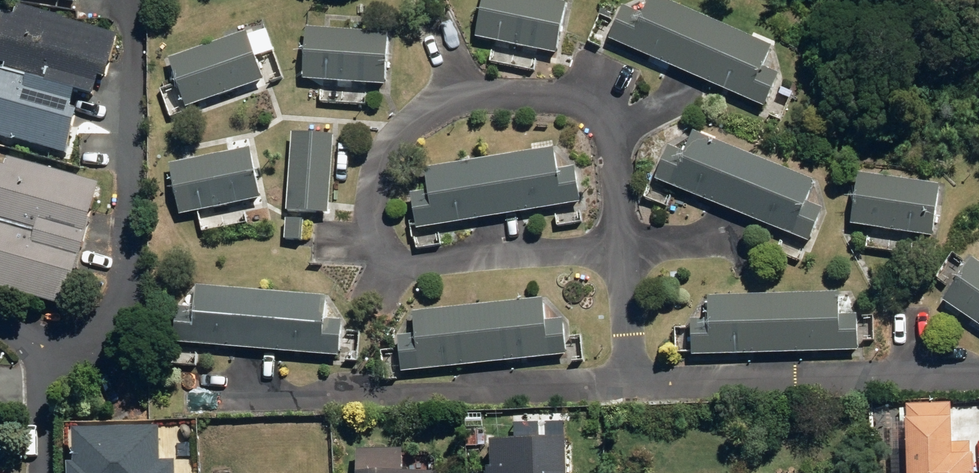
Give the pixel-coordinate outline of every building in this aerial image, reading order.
[(557,0),(484,0),(476,38),(559,55),(570,3),(557,0)] [(671,0),(651,0),(645,13),(626,5),(611,38),(768,108),(783,73),(766,65),(774,46),(671,0)] [(0,67),(0,136),(68,156),(81,110),(74,108),(79,90),(96,95),(101,76),(109,78),(121,35),(9,3),(0,36),(0,60),(9,63),(7,69),(0,67)] [(392,34),(307,27),(303,79),(388,85),(392,34)] [(250,30),(170,58),(188,108),(267,80),(250,30)] [(817,180),(695,131),(687,151),(670,144),(656,180),(812,243),(826,207),(809,200),(817,180)] [(339,136),(295,133),(289,210),(332,213),(339,136)] [(556,146),(427,168),(431,191),(414,194),(420,231),(584,203),(577,165),(560,168),(556,146)] [(255,147),(172,163),(182,214),(265,198),(255,147)] [(70,307),(104,184),(12,158),(10,165),(0,163),(0,287),(70,307)] [(944,185),(861,170),(852,224),(935,239),(944,185)] [(970,254),(965,260),(956,254),(939,278),(949,285),(940,297),(978,324),(978,261),(970,254)] [(179,308),(176,344),(342,357),(345,321),(328,320),(330,295),(198,284),(196,309),(179,308)] [(692,320),(693,355),(862,351),(861,315),(844,316),(843,292),(711,296),(712,319),(692,320)] [(400,336),(404,373),(570,355),(566,318),(549,320),(546,298),(414,312),(417,334),(400,336)] [(914,472),(978,472),(978,455),(973,455),(973,443),(958,443),(957,418),(955,418),(954,404),(912,405),(914,472)] [(496,442),(496,472),(573,472),(573,441),(496,442)]
